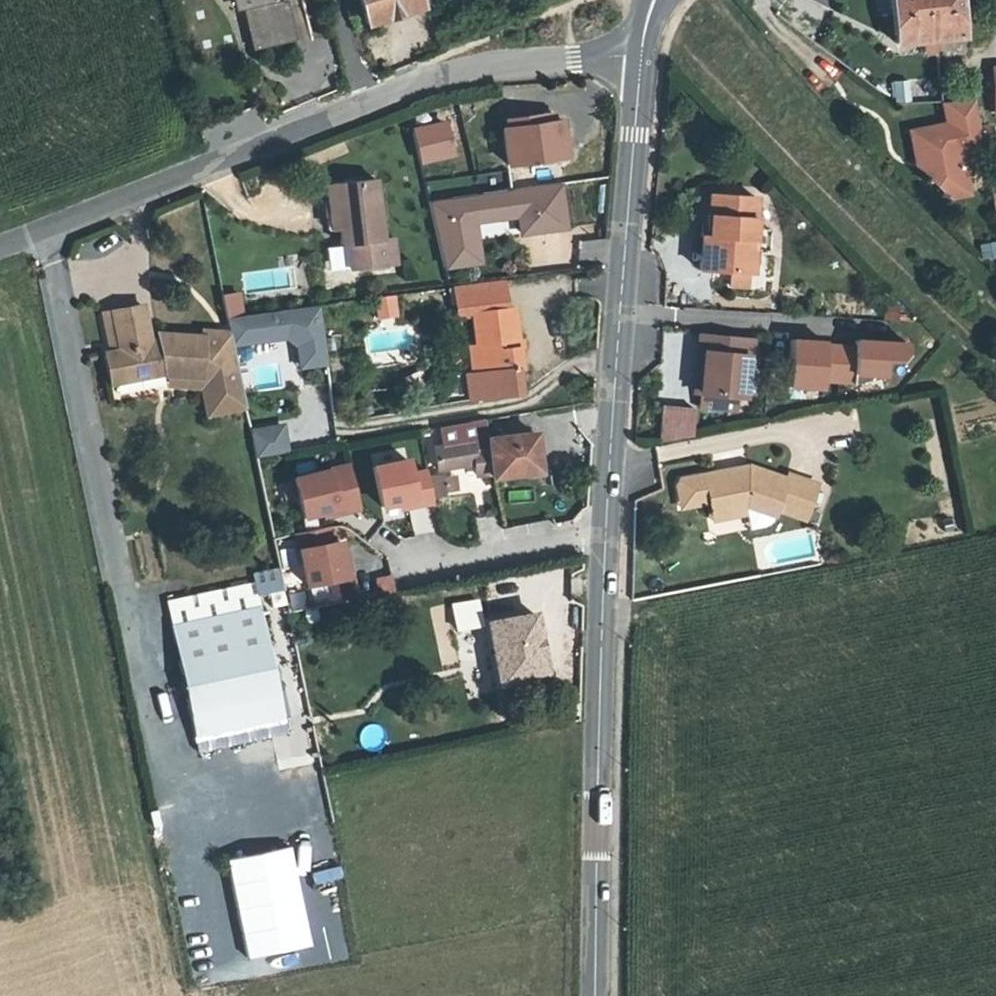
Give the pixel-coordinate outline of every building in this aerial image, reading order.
[(248,45),(285,36),(277,0),(237,0),(248,45)] [(361,21),(414,6),(413,0),(355,0),(361,21)] [(964,0),(896,0),(904,49),(971,39),(964,0)] [(908,114),(912,89),(900,85),(897,113),(908,114)] [(986,160),(977,109),(950,112),(954,134),(917,141),(922,171),(930,169),(933,186),(955,207),(974,203),(966,164),(986,160)] [(509,126),(502,126),(506,163),(564,153),(560,119),(553,119),(552,111),(508,117),(509,126)] [(982,130),(985,147),(995,145),(995,138),(994,128),(982,130)] [(572,229),(565,179),(511,187),(511,189),(432,199),(442,270),(486,264),(483,241),(572,229)] [(367,213),(357,215),(352,215),(355,236),(369,234),(372,249),(380,248),(384,273),(428,267),(425,241),(413,243),(403,183),(364,187),(367,213)] [(354,190),(357,215),(367,213),(364,187),(354,190)] [(706,198),(703,242),(712,243),(711,275),(748,277),(749,267),(751,231),(753,201),(706,198)] [(759,232),(751,231),(749,267),(758,268),(759,232)] [(695,273),(711,275),(712,243),(703,242),(696,241),(695,273)] [(981,258),(995,257),(995,241),(980,242),(981,258)] [(478,377),(468,379),(463,379),(467,401),(516,394),(513,372),(517,371),(509,310),(501,312),(497,287),(451,293),(454,318),(469,317),(474,349),(478,377)] [(223,293),(225,315),(244,313),(242,291),(223,293)] [(377,297),(378,315),(397,314),(396,297),(377,297)] [(119,343),(104,346),(111,376),(165,364),(165,367),(198,368),(198,366),(208,367),(211,380),(222,386),(240,382),(228,324),(200,323),(200,328),(156,326),(159,335),(148,337),(140,299),(111,305),(113,313),(103,315),(106,328),(115,326),(119,343)] [(101,308),(103,315),(113,313),(111,305),(101,308)] [(101,329),(104,346),(119,343),(115,326),(106,328),(101,329)] [(751,342),(701,337),(699,356),(706,357),(704,375),(698,374),(697,396),(703,397),(702,410),(734,413),(735,399),(742,400),(745,361),(750,361),(751,342)] [(910,361),(911,342),(792,337),(790,382),(890,386),(891,360),(910,361)] [(478,377),(474,349),(464,351),(468,379),(478,377)] [(198,368),(165,367),(168,377),(199,378),(205,406),(243,398),(240,382),(222,386),(211,380),(208,367),(198,366),(198,368)] [(690,436),(692,412),(661,410),(657,442),(690,436)] [(284,422),(250,429),(257,458),(290,451),(284,422)] [(531,433),(483,436),(486,474),(534,469),(531,433)] [(469,439),(435,443),(437,465),(472,461),(469,439)] [(375,461),(381,512),(437,505),(436,495),(457,492),(454,470),(415,475),(413,456),(375,461)] [(292,476),(306,524),(364,507),(350,459),(292,476)] [(705,491),(706,501),(716,500),(716,510),(748,508),(751,508),(780,517),(783,511),(812,520),(823,484),(793,475),(791,479),(753,468),(750,478),(733,472),(692,477),(685,479),(686,493),(705,491)] [(687,502),(706,501),(705,491),(686,493),(687,502)] [(748,508),(716,510),(717,518),(749,516),(748,508)] [(297,548),(307,588),(354,577),(345,537),(297,548)] [(255,575),(260,594),(283,588),(277,569),(255,575)] [(184,707),(272,691),(250,580),(161,596),(184,707)] [(516,679),(539,674),(527,613),(503,617),(516,679)] [(503,617),(482,620),(494,682),(516,679),(503,617)] [(272,691),(184,707),(188,733),(277,716),(272,691)]
